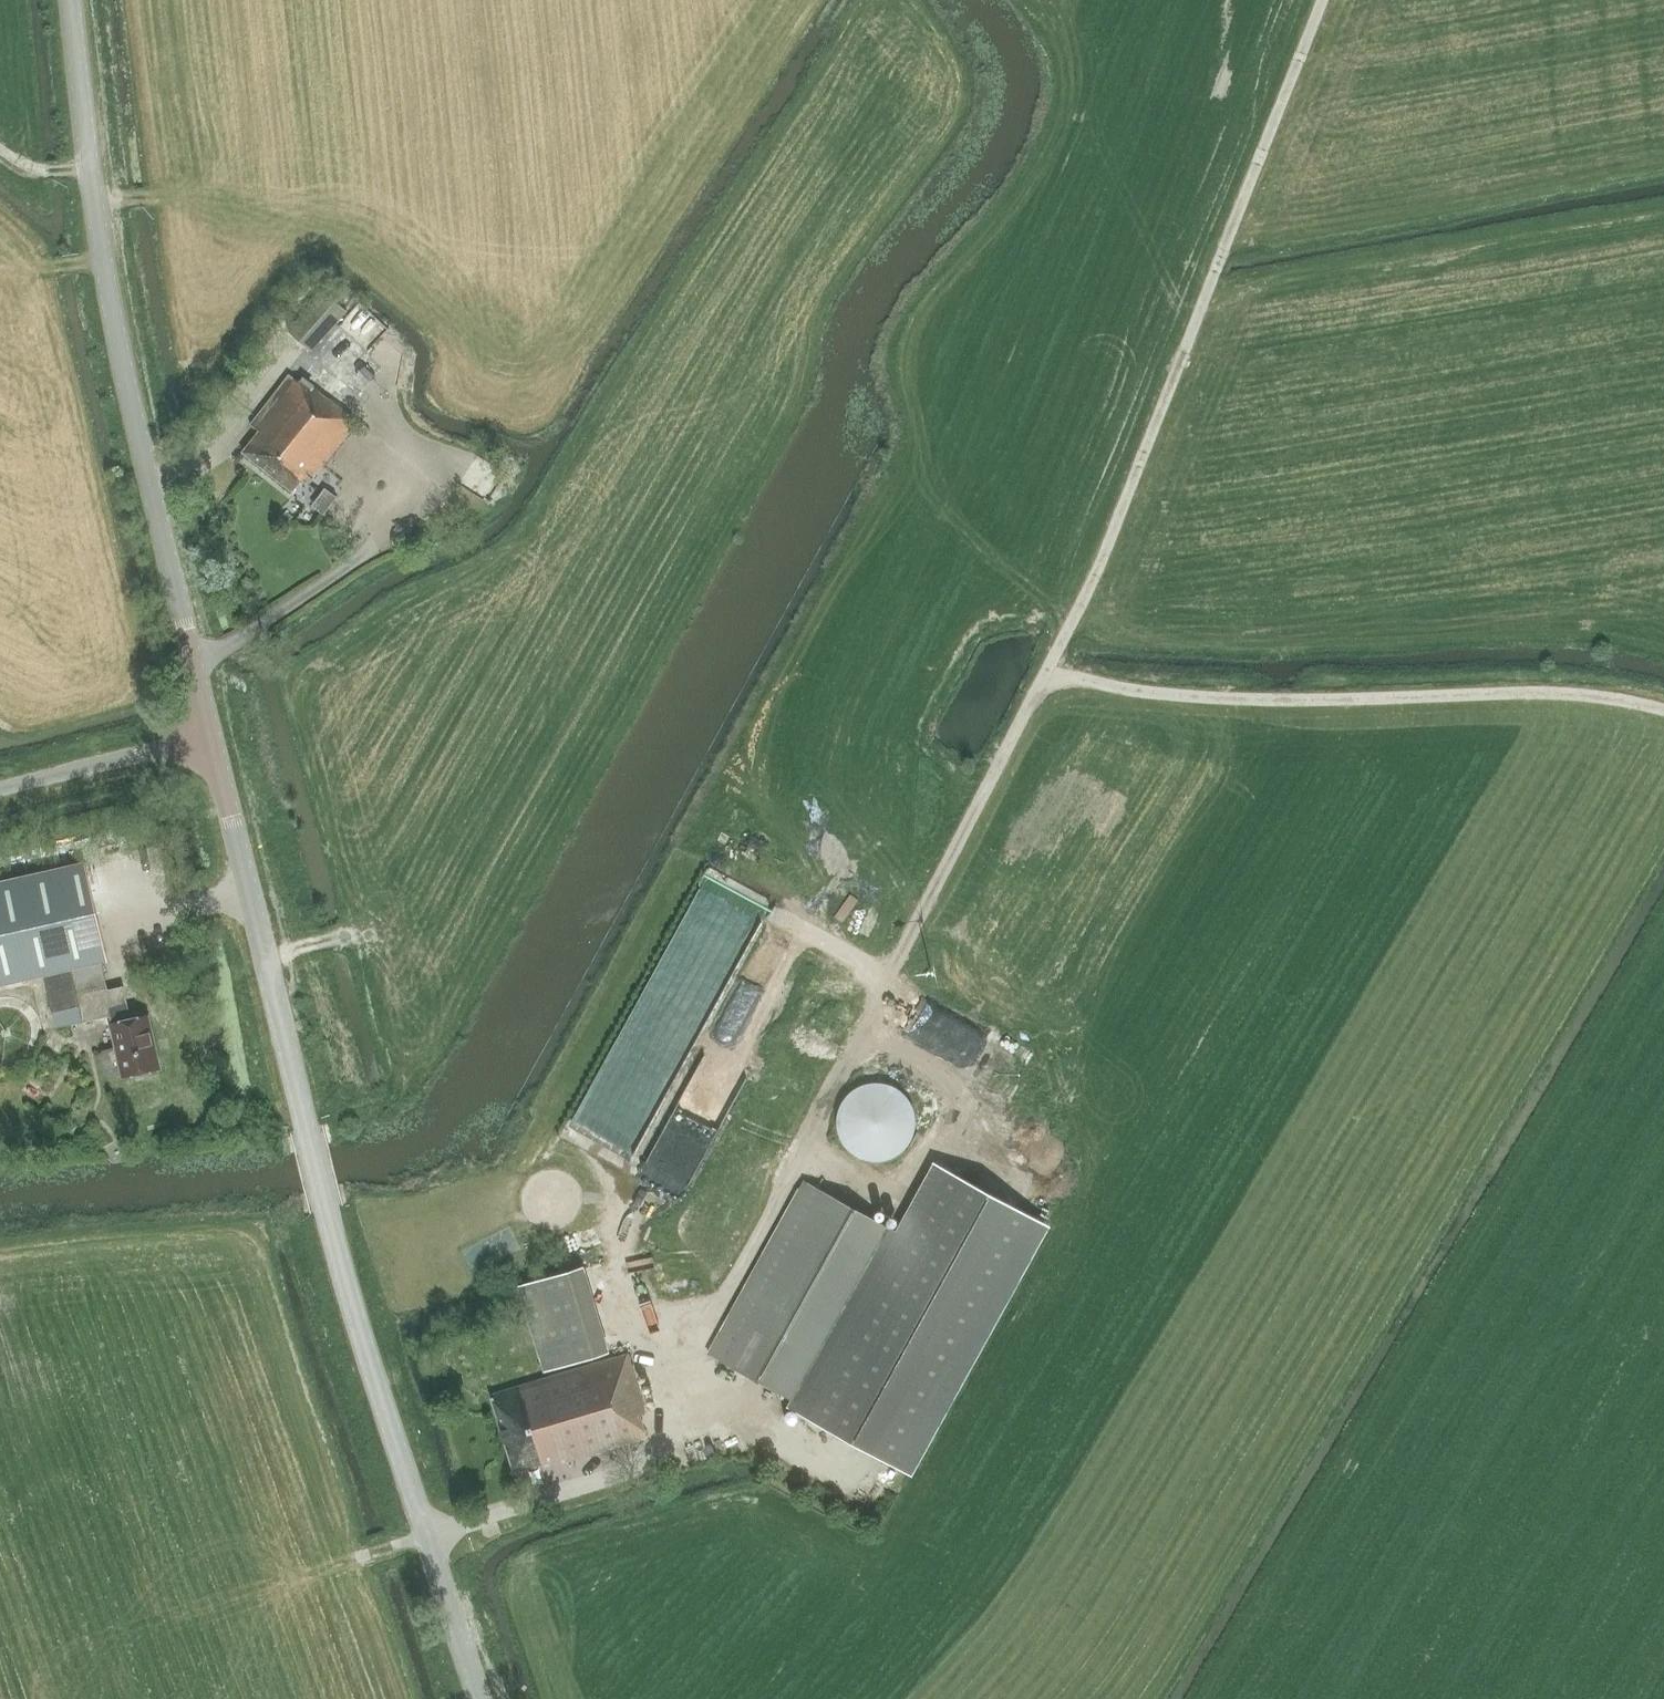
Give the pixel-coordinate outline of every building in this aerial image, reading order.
[(345,310),(324,290),(288,329),(310,349),(345,310)] [(310,390),(289,374),(250,424),(259,431),(242,452),(292,491),(306,473),(312,478),(357,421),(313,387),(310,390)] [(478,485),(483,457),(451,451),(446,480),(478,485)] [(329,519),(342,500),(329,492),(316,511),(329,519)] [(294,518),(285,510),(275,522),(284,530),(294,518)] [(111,1016),(112,1023),(112,1024),(116,1045),(102,1048),(99,1053),(103,1073),(108,1076),(123,1073),(123,1077),(160,1068),(149,1015),(129,1020),(121,985),(106,989),(100,961),(106,960),(82,861),(0,880),(0,984),(44,973),(47,988),(45,988),(54,1026),(82,1019),(83,1021),(110,1014),(111,1016)] [(608,1066),(576,1131),(639,1161),(671,1097),(608,1066)] [(874,1082),(870,1083),(866,1084),(862,1085),(859,1086),(855,1088),(852,1090),(849,1093),(847,1096),(844,1099),(842,1102),(840,1106),(839,1109),(838,1113),(837,1117),(837,1121),(837,1125),(838,1128),(839,1132),(840,1136),(842,1139),(844,1143),(846,1146),(848,1149),(851,1151),(854,1154),(858,1156),(861,1157),(865,1159),(869,1160),(873,1160),(877,1160),(880,1160),(884,1159),(888,1158),(892,1157),(895,1155),(899,1153),(902,1151),(904,1148),(907,1145),(909,1142),(911,1139),(913,1135),(914,1131),(915,1128),(915,1124),(915,1120),(915,1116),(914,1112),(913,1108),(912,1105),(910,1101),(908,1098),(905,1095),(903,1092),(900,1090),(896,1088),(893,1086),(889,1084),(885,1083),(882,1083),(878,1082),(874,1082)] [(793,1400),(790,1406),(908,1471),(1045,1224),(938,1165),(900,1234),(803,1181),(708,1353),(793,1400)] [(476,1270),(527,1249),(518,1226),(466,1247),(476,1270)] [(518,1285),(544,1371),(608,1352),(582,1266),(518,1285)] [(628,1354),(599,1363),(489,1395),(514,1472),(565,1457),(566,1461),(647,1438),(640,1415),(645,1413),(628,1354)]
